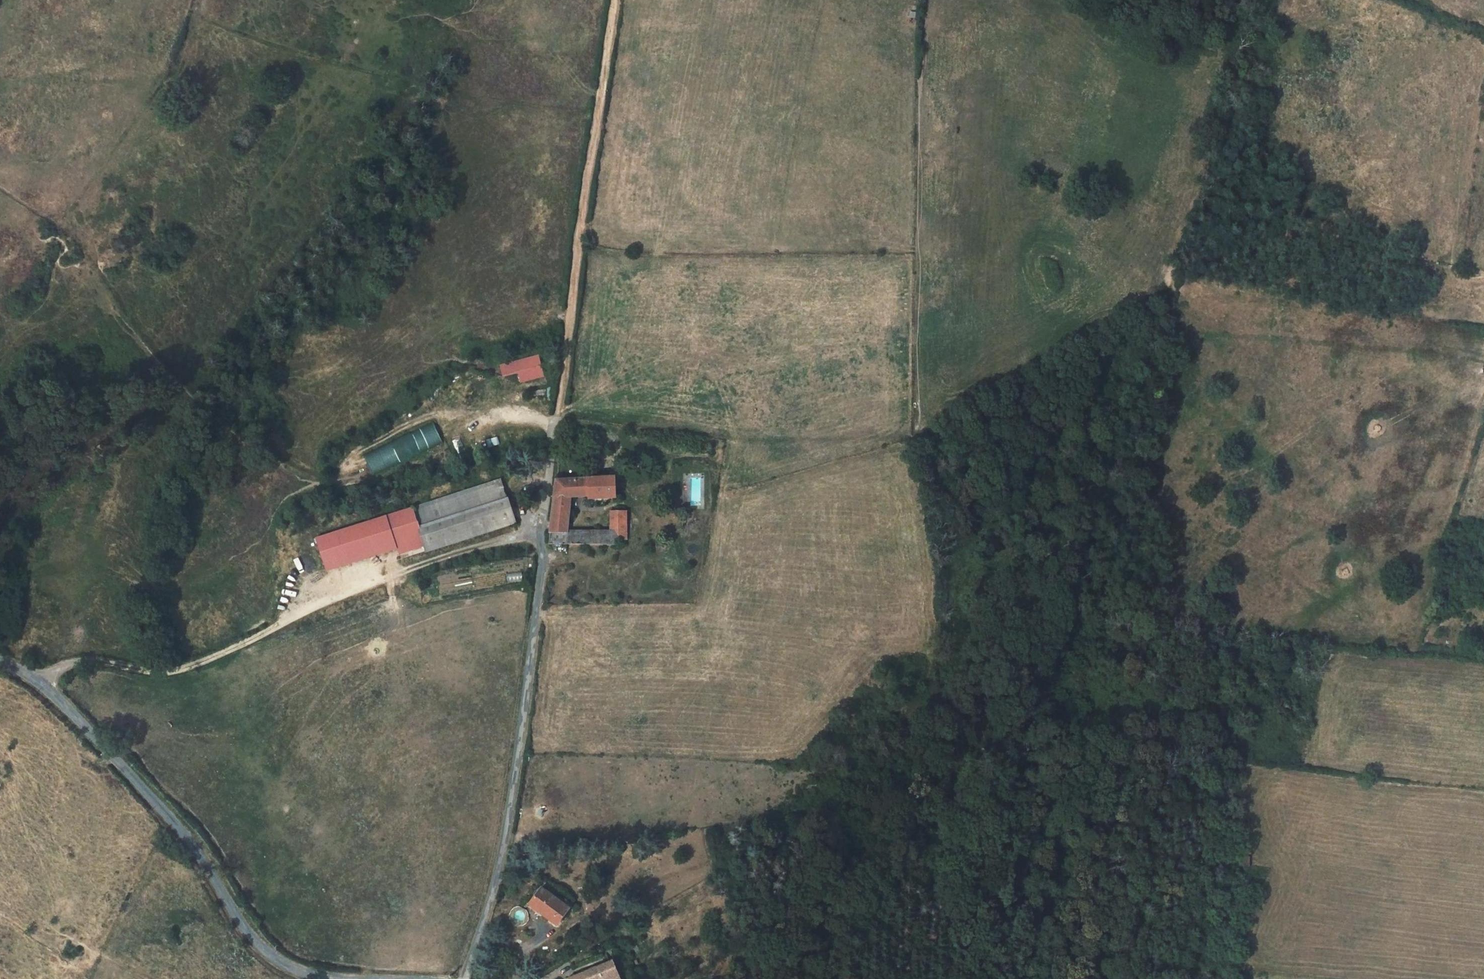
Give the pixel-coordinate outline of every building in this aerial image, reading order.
[(508,379),(511,390),(526,386),(528,394),(551,388),(546,369),(508,379)] [(399,482),(448,459),(454,473),(501,451),(491,431),(446,454),(441,444),(487,421),(477,401),(431,423),(437,438),(395,459),(399,482)] [(361,476),(371,496),(399,482),(395,459),(361,476)] [(559,536),(559,538),(579,538),(579,522),(574,523),(576,489),(602,489),(602,493),(625,494),(626,471),(566,469),(565,480),(563,498),(563,502),(562,511),(560,530),(560,535),(559,536)] [(511,493),(430,523),(444,563),(445,568),(528,537),(511,493)] [(623,500),(620,540),(632,540),(633,500),(623,500)] [(417,573),(444,563),(430,523),(333,558),(343,587),(413,562),(417,573)] [(577,882),(545,868),(536,889),(568,903),(577,882)] [(596,978),(621,978),(625,978),(653,978),(642,951),(593,972),(596,978)]
